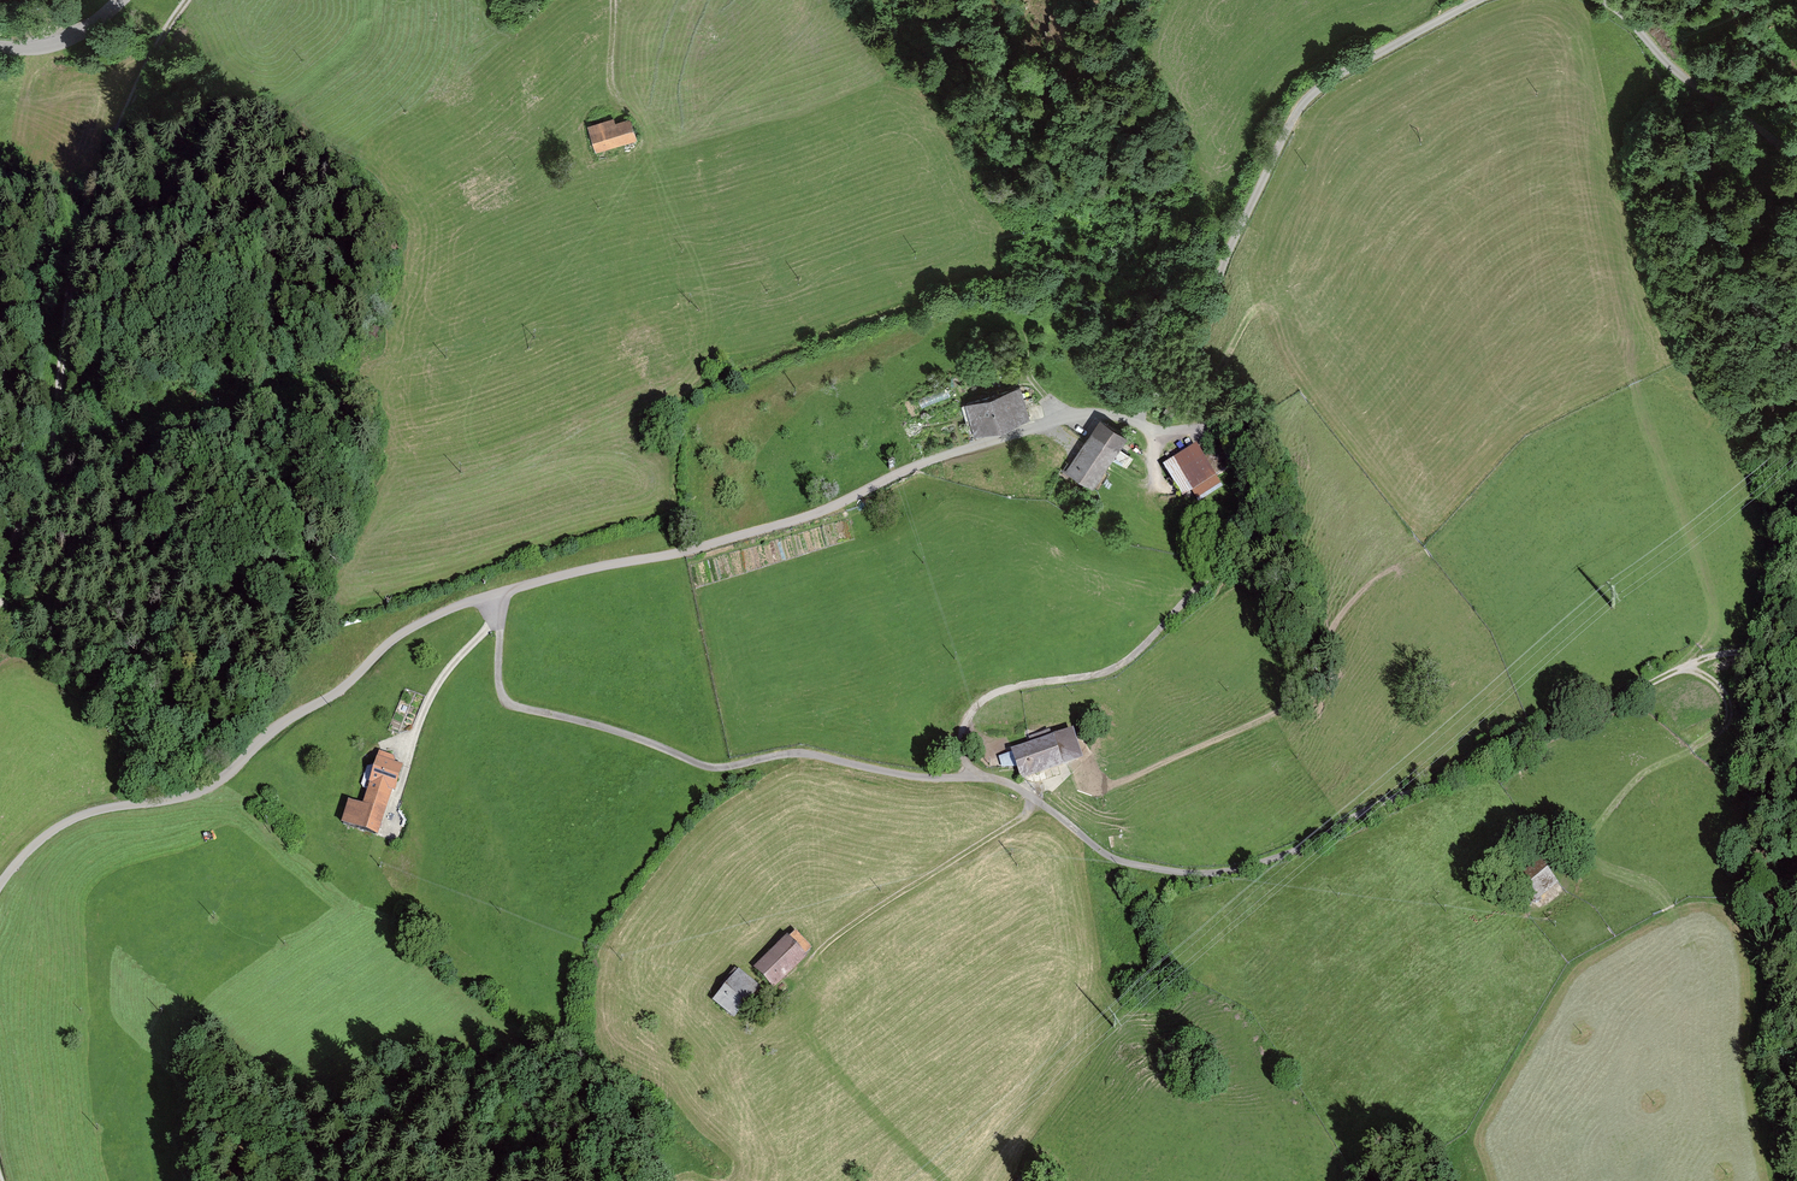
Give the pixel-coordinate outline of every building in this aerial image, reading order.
[(586,127),(593,149),(634,137),(629,120),(613,125),(611,119),(586,127)] [(1026,417),(1024,410),(1018,387),(963,403),(973,434),(979,432),(1012,422),(1026,417)] [(1162,410),(1168,414),(1172,408),(1166,404),(1162,410)] [(1100,422),(1075,460),(1071,466),(1065,463),(1061,470),(1067,474),(1068,472),(1088,484),(1099,468),(1106,456),(1110,458),(1124,437),(1121,435),(1100,422)] [(1189,489),(1212,475),(1201,459),(1200,457),(1194,447),(1162,467),(1170,479),(1180,495),(1189,489)] [(1058,763),(1076,757),(1068,734),(1051,740),(1050,740),(1031,747),(1011,753),(1019,776),(1058,763)] [(389,757),(379,754),(375,766),(370,765),(364,786),(363,788),(370,790),(385,795),(388,788),(391,789),(398,767),(390,764),(391,761),(389,757)] [(355,828),(373,833),(385,795),(370,790),(365,807),(351,803),(344,824),(355,828)] [(1530,896),(1534,900),(1557,880),(1539,861),(1521,876),(1518,880),(1530,896)] [(755,968),(771,985),(801,955),(808,949),(793,932),(785,939),(755,968)] [(711,1000),(730,1015),(736,1008),(754,986),(732,968),(719,985),(721,987),(717,992),(711,1000)]
